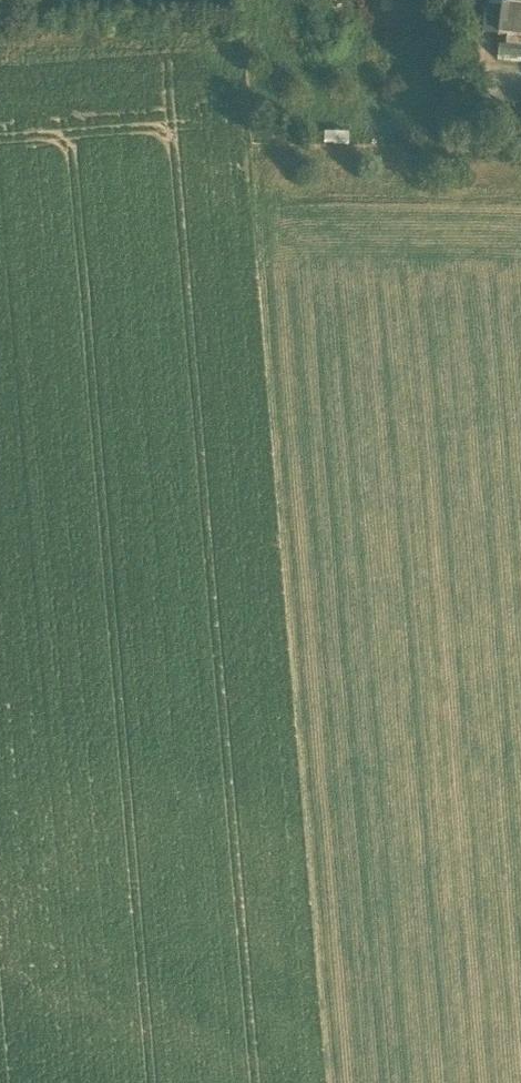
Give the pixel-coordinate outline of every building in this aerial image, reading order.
[(501,9),(520,11),(520,0),(502,0),(501,9)] [(501,9),(498,37),(520,40),(520,11),(501,9)]
